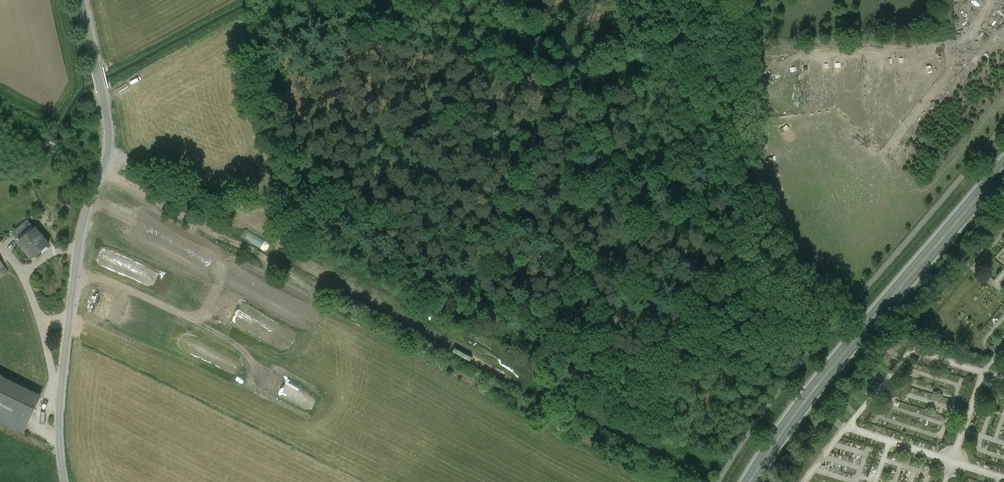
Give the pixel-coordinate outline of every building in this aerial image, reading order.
[(35,228),(19,241),(33,258),(49,245),(35,228)] [(33,431),(44,405),(10,391),(16,377),(0,371),(0,417),(33,431)]
